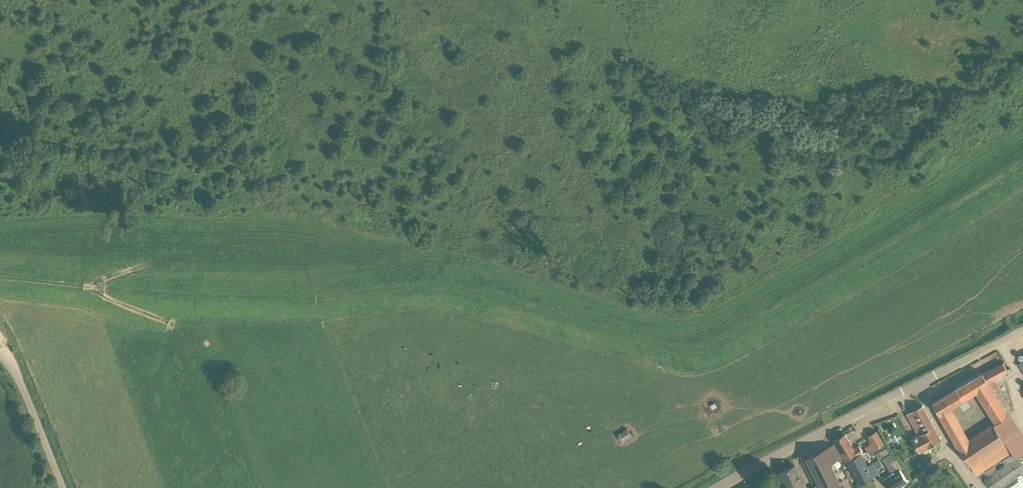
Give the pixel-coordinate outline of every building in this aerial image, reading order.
[(1003,362),(998,352),(984,359),(989,369),(1003,362)] [(1003,363),(983,374),(982,373),(955,389),(932,403),(939,415),(958,448),(976,475),(1011,452),(1013,456),(1022,450),(1022,434),(990,383),(1008,372),(1003,363)] [(912,438),(920,452),(942,440),(922,405),(907,414),(918,434),(912,438)] [(870,456),(875,454),(886,448),(876,431),(868,436),(874,446),(867,450),(870,456)] [(846,462),(861,453),(862,452),(859,447),(854,450),(845,435),(834,442),(846,462)] [(815,487),(838,487),(842,486),(831,463),(841,458),(833,444),(804,459),(818,485),(815,487)] [(886,448),(875,454),(879,461),(882,459),(890,454),(886,448)] [(867,450),(861,453),(846,462),(860,484),(878,473),(873,463),(868,466),(864,460),(870,456),(867,450)] [(906,480),(900,470),(903,468),(897,459),(894,460),(890,454),(882,459),(892,474),(883,479),(888,487),(898,487),(908,482),(906,480)] [(984,480),(989,487),(1001,487),(1022,472),(1022,466),(1017,457),(984,480)] [(795,465),(778,473),(785,487),(805,487),(795,465)]
